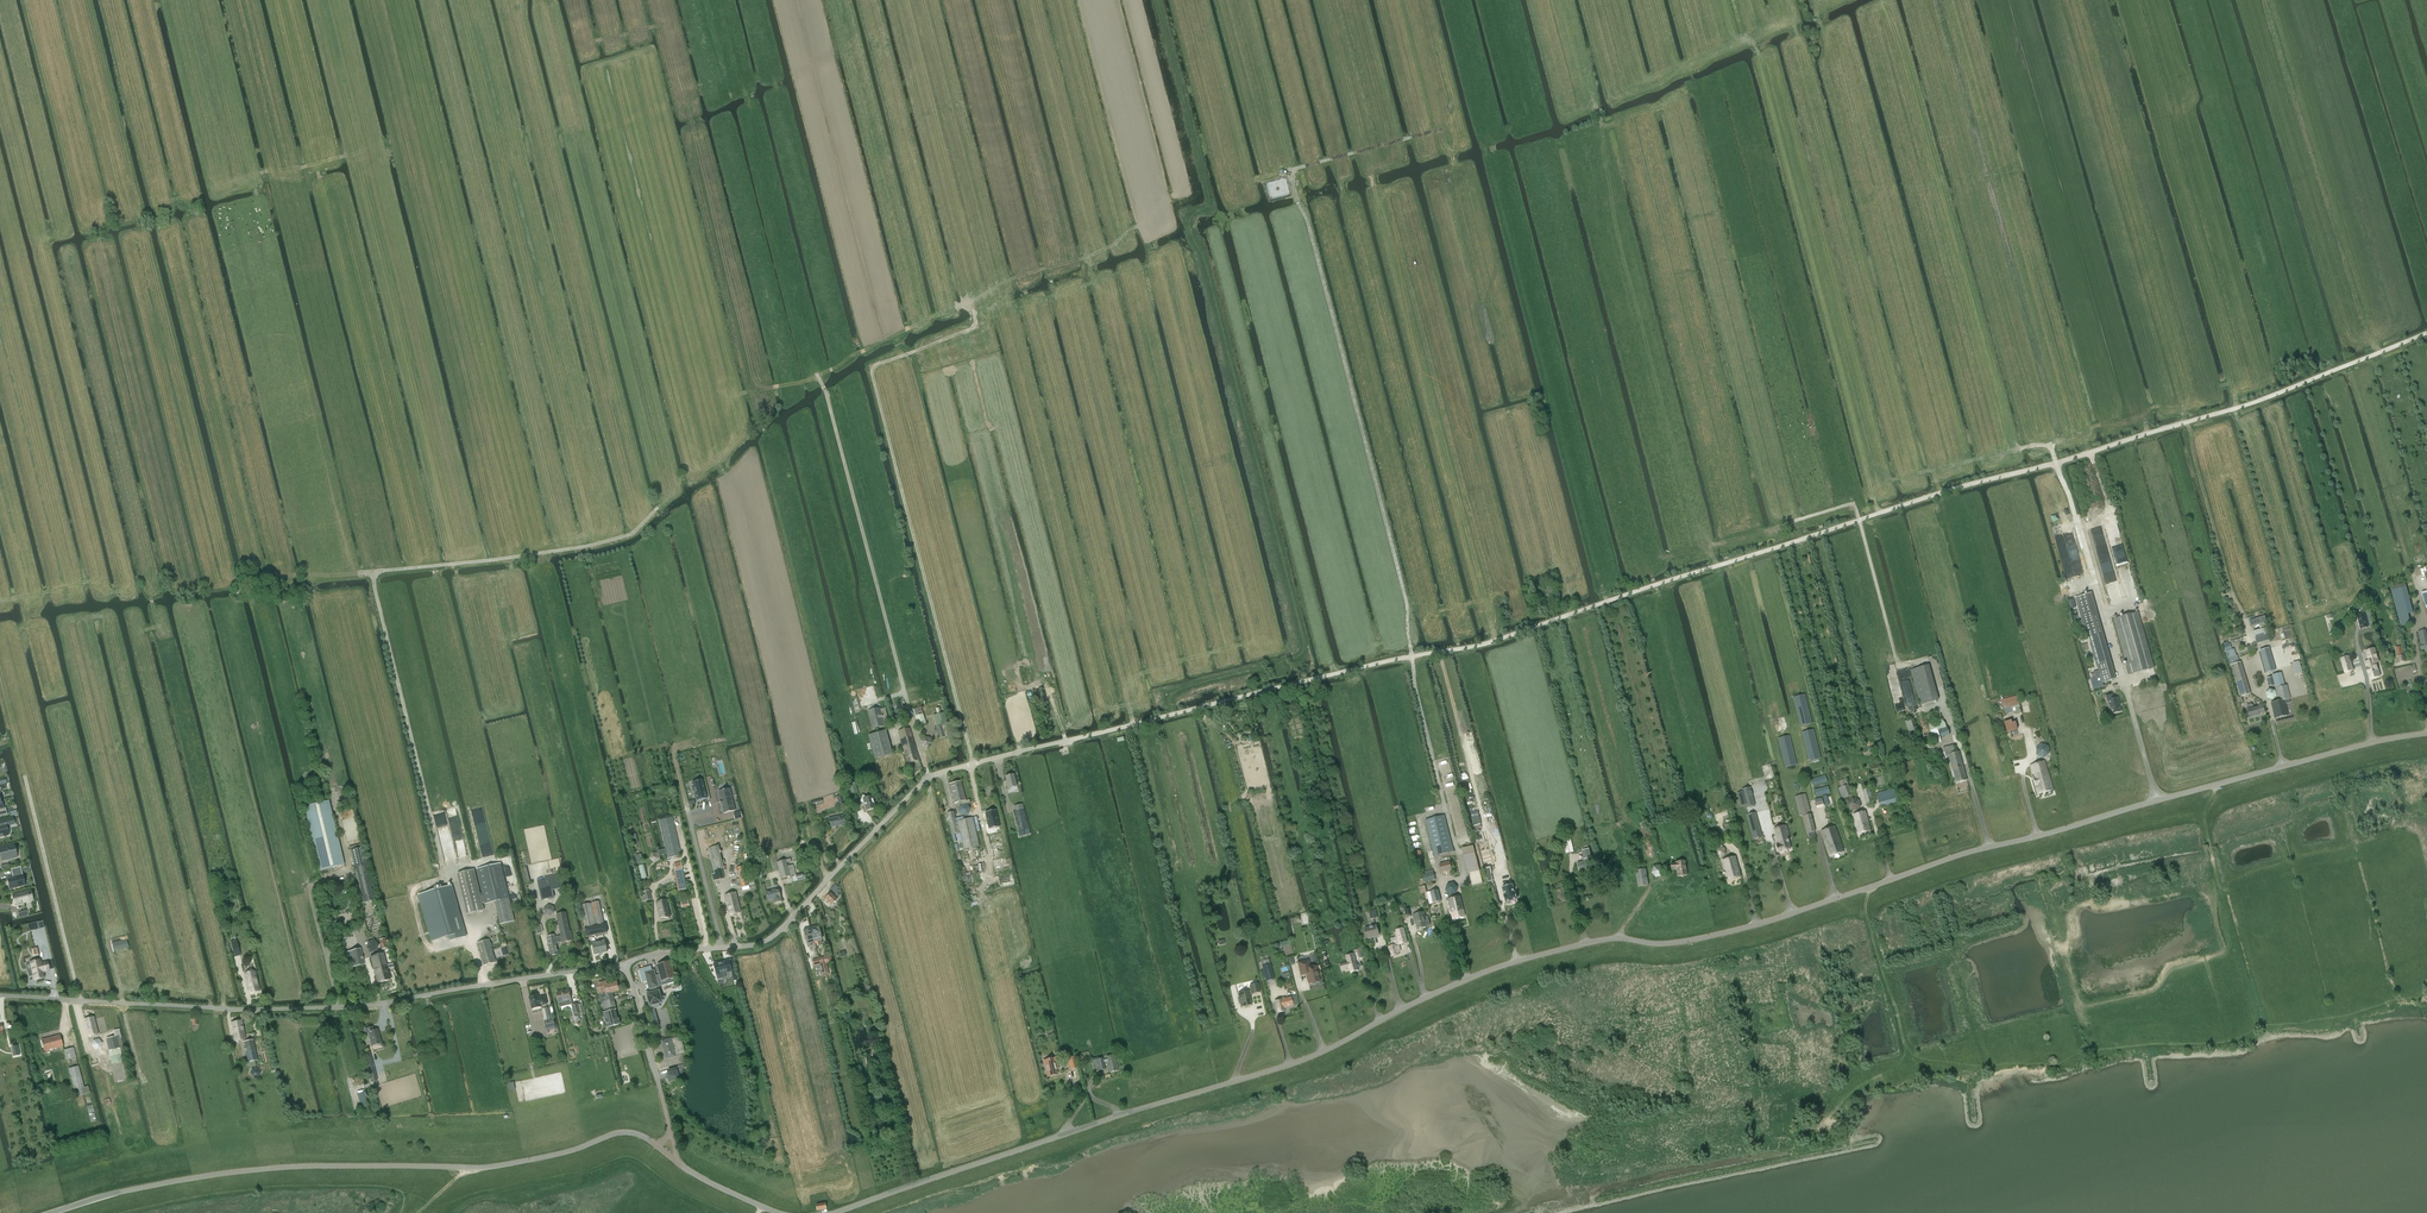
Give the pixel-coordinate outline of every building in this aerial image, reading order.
[(1547,596),(1553,594),(1550,585),(1545,587),(1547,596)] [(2413,613),(2406,587),(2391,591),(2401,627),(2411,624),(2408,614),(2413,613)] [(2089,637),(2103,633),(2091,593),(2078,597),(2089,637)] [(2129,675),(2154,668),(2138,612),(2114,619),(2129,675)] [(2365,613),(2357,615),(2361,629),(2368,627),(2365,613)] [(2264,616),(2250,620),(2251,625),(2265,621),(2266,621),(2264,616)] [(2418,632),(2421,644),(2420,644),(2421,650),(2426,649),(2426,639),(2425,630),(2418,632)] [(2092,681),(2088,683),(2091,690),(2103,686),(2102,683),(2116,679),(2103,633),(2088,638),(2098,668),(2089,672),(2092,681)] [(2228,642),(2223,643),(2225,652),(2232,650),(2230,644),(2228,644),(2228,642)] [(2402,647),(2396,648),(2397,656),(2399,656),(2400,662),(2405,662),(2405,661),(2404,656),(2403,647),(2402,647)] [(2266,673),(2275,671),(2269,648),(2260,651),(2266,673)] [(2367,651),(2370,661),(2365,662),(2367,668),(2366,669),(2368,673),(2370,679),(2380,676),(2376,664),(2379,663),(2375,649),(2367,651)] [(2353,670),(2349,657),(2341,659),(2345,673),(2353,670)] [(2251,694),(2241,662),(2231,665),(2241,697),(2251,694)] [(1932,695),(1924,666),(1911,670),(1921,705),(1938,700),(1937,694),(1932,695)] [(2272,677),(2267,679),(2269,686),(2274,685),(2279,701),(2271,703),(2275,719),(2288,715),(2284,700),(2290,699),(2286,685),(2285,686),(2281,673),(2272,675),(2272,677)] [(2270,689),(2266,693),(2267,698),(2272,700),(2276,696),(2275,691),(2270,689)] [(1801,726),(1812,723),(1804,694),(1793,697),(1801,726)] [(2111,714),(2121,711),(2119,704),(2120,704),(2118,698),(2114,699),(2112,694),(2106,696),(2107,701),(2108,701),(2111,714)] [(2022,713),(2017,696),(2001,700),(2003,709),(2004,708),(2005,712),(2008,713),(2012,712),(2013,715),(2022,713)] [(2251,704),(2247,705),(2246,707),(2247,709),(2246,709),(2249,718),(2259,715),(2259,714),(2264,713),(2262,704),(2256,706),(2257,707),(2253,708),(2253,705),(2251,704)] [(885,725),(889,724),(885,709),(880,710),(880,708),(868,712),(873,730),(885,727),(885,725)] [(937,715),(933,715),(936,727),(939,739),(946,737),(951,736),(945,712),(940,714),(937,715)] [(926,724),(923,714),(915,717),(918,726),(926,724)] [(1913,745),(1919,743),(1910,719),(1904,721),(1913,745)] [(1931,733),(1938,731),(1939,730),(1946,728),(1945,723),(1942,720),(1929,724),(1931,733)] [(2007,733),(2017,730),(2015,722),(2012,723),(2011,720),(2004,722),(2007,733)] [(908,763),(919,760),(910,728),(899,731),(908,763)] [(1946,728),(1939,730),(1941,738),(1949,735),(1947,728),(1946,728)] [(1810,761),(1821,758),(1813,729),(1802,732),(1810,761)] [(886,731),(869,735),(875,758),(892,754),(886,731)] [(1934,744),(1941,742),(1938,731),(1931,733),(1934,744)] [(1786,767),(1797,764),(1789,735),(1778,738),(1786,767)] [(928,748),(931,743),(929,738),(924,736),(920,741),(922,746),(928,748)] [(2043,758),(2049,753),(2048,747),(2041,744),(2036,749),(2037,755),(2043,758)] [(1956,784),(1967,780),(1959,752),(1956,752),(1954,745),(1943,747),(1946,756),(1948,755),(1956,784)] [(2038,794),(2053,790),(2044,761),(2030,765),(2032,775),(2038,794)] [(1008,788),(1017,786),(1014,774),(1005,776),(1007,783),(1006,784),(1008,788)] [(1813,786),(1827,782),(1826,775),(1812,779),(1813,786)] [(693,782),(692,782),(697,801),(697,800),(707,797),(707,798),(703,779),(702,779),(702,780),(693,782)] [(954,803),(965,801),(961,781),(950,784),(954,803)] [(856,786),(855,782),(847,784),(848,788),(850,794),(857,792),(856,786)] [(1848,785),(1841,788),(1838,789),(1842,799),(1852,795),(1848,785)] [(1816,796),(1830,793),(1829,787),(1814,790),(1816,796)] [(1742,793),(1737,794),(1741,806),(1744,806),(1745,805),(1746,808),(1755,805),(1750,788),(1741,790),(1742,793)] [(1867,805),(1873,803),(1869,788),(1863,790),(1867,805)] [(729,789),(718,792),(721,800),(720,800),(721,805),(722,805),(724,814),(735,811),(729,789)] [(1895,789),(1876,794),(1880,807),(1898,802),(1895,789)] [(1807,834),(1815,831),(1805,794),(1795,797),(1800,814),(1802,814),(1807,834)] [(845,804),(843,795),(836,797),(839,806),(845,804)] [(866,811),(875,808),(872,796),(867,798),(866,797),(863,796),(860,802),(864,803),(866,811)] [(1853,798),(1848,803),(1850,809),(1856,811),(1861,806),(1859,800),(1853,798)] [(1817,808),(1824,807),(1822,799),(1815,800),(1817,808)] [(345,865),(329,802),(305,808),(320,871),(345,865)] [(963,816),(969,814),(970,808),(966,804),(960,805),(958,811),(963,816)] [(1019,837),(1029,834),(1023,809),(1013,812),(1019,837)] [(995,810),(985,812),(989,829),(999,827),(995,810)] [(740,812),(734,813),(735,819),(741,818),(742,818),(740,811),(740,812)] [(1858,835),(1871,831),(1865,812),(1853,815),(1858,835)] [(1756,813),(1747,815),(1753,840),(1763,837),(1756,813)] [(1454,851),(1444,815),(1425,820),(1435,856),(1454,851)] [(831,827),(845,824),(843,816),(829,819),(831,827)] [(669,858),(681,856),(672,817),(659,820),(668,859),(669,858)] [(9,836),(9,835),(7,826),(12,825),(11,818),(0,821),(0,838),(9,836)] [(1647,821),(1640,823),(1640,824),(1642,829),(1649,827),(1647,821)] [(1728,824),(1724,825),(1728,837),(1735,835),(1732,823),(1728,824)] [(1786,825),(1774,829),(1779,844),(1776,845),(1778,852),(1791,849),(1788,838),(1790,838),(1786,825)] [(1821,831),(1830,857),(1844,852),(1835,826),(1821,831)] [(1650,855),(1656,853),(1654,846),(1653,847),(1650,837),(1652,837),(1649,827),(1642,829),(1650,855)] [(1574,853),(1571,839),(1565,840),(1566,847),(1568,854),(1574,853)] [(0,851),(0,856),(1,859),(7,857),(8,860),(18,858),(14,844),(2,847),(3,850),(0,851)] [(1475,852),(1473,846),(1462,848),(1464,854),(1469,873),(1470,873),(1473,885),(1483,883),(1475,852)] [(375,900),(362,848),(350,851),(363,903),(375,900)] [(667,854),(665,849),(658,850),(657,850),(658,853),(652,853),(649,859),(655,863),(661,859),(660,858),(660,856),(665,854),(667,854)] [(1588,858),(1591,857),(1589,849),(1582,851),(1585,861),(1577,863),(1579,871),(1590,868),(1588,858)] [(724,878),(722,868),(723,868),(720,857),(711,860),(715,876),(712,876),(713,881),(724,878)] [(1728,880),(1741,877),(1735,857),(1723,860),(1728,880)] [(786,860),(777,862),(781,878),(793,875),(796,875),(793,866),(788,868),(787,863),(791,862),(791,859),(786,860)] [(1442,873),(1452,870),(1450,861),(1440,864),(1442,873)] [(681,862),(673,863),(675,870),(682,868),(681,862)] [(1682,878),(1684,878),(1684,877),(1687,876),(1685,862),(1676,863),(1676,865),(1671,865),(1672,871),(1677,870),(1678,878),(1681,877),(1682,878)] [(494,865),(477,869),(485,904),(490,903),(495,923),(514,918),(509,899),(500,864),(497,864),(494,865)] [(641,879),(647,877),(644,865),(638,866),(641,879)] [(749,885),(754,884),(753,881),(748,882),(747,879),(751,879),(747,865),(737,868),(742,887),(749,886),(749,885)] [(1656,878),(1662,876),(1664,870),(1660,865),(1654,867),(1652,873),(1656,878)] [(23,874),(22,874),(20,867),(13,869),(15,877),(7,879),(10,889),(25,885),(23,874)] [(1491,867),(1484,869),(1484,872),(1486,878),(1486,881),(1492,880),(1491,873),(1492,873),(1491,867)] [(679,890),(686,889),(683,869),(675,871),(679,890)] [(1638,887),(1648,885),(1646,869),(1636,871),(1638,887)] [(474,870),(457,874),(467,915),(484,910),(474,870)] [(1424,882),(1436,879),(1434,872),(1422,875),(1424,882)] [(546,879),(537,881),(542,900),(554,898),(552,890),(563,888),(561,876),(546,879)] [(1447,884),(1446,890),(1450,895),(1456,893),(1458,887),(1453,883),(1447,884)] [(1512,884),(1502,887),(1505,896),(1504,896),(1505,902),(1517,899),(1515,893),(1512,884)] [(837,898),(840,896),(837,893),(838,891),(836,889),(838,887),(835,885),(830,889),(835,894),(834,895),(837,898)] [(451,886),(419,895),(432,941),(451,936),(452,941),(466,937),(451,886)] [(778,889),(766,892),(768,901),(776,899),(776,902),(781,901),(778,889)] [(24,903),(34,901),(31,890),(13,895),(16,904),(24,902),(24,903)] [(643,892),(644,896),(643,896),(641,897),(642,902),(644,901),(652,899),(649,890),(643,892)] [(1438,890),(1427,893),(1430,904),(1441,901),(1438,890)] [(729,915),(740,913),(736,892),(725,895),(729,915)] [(831,905),(837,900),(830,893),(825,899),(831,905)] [(1453,919),(1465,916),(1460,896),(1448,899),(1453,919)] [(661,919),(670,917),(666,900),(656,903),(661,919)] [(584,929),(586,935),(586,937),(607,932),(605,924),(604,924),(599,901),(580,906),(585,929),(584,929)] [(831,912),(829,912),(829,919),(833,919),(833,918),(838,918),(838,908),(831,909),(831,912)] [(1378,917),(1376,910),(1369,912),(1371,919),(1378,917)] [(1424,912),(1415,914),(1413,915),(1415,921),(1416,920),(1418,929),(1427,926),(1424,917),(1425,917),(1424,912)] [(570,931),(566,913),(557,914),(561,936),(556,937),(555,935),(547,937),(551,956),(559,955),(557,943),(563,942),(573,940),(571,931),(570,931)] [(811,927),(812,929),(811,929),(812,935),(814,941),(818,941),(819,944),(822,943),(821,940),(822,940),(819,928),(818,928),(817,925),(811,927)] [(1364,928),(1366,935),(1367,938),(1379,935),(1376,925),(1364,928)] [(1390,939),(1393,946),(1389,947),(1392,956),(1399,954),(1398,951),(1400,951),(1399,946),(1400,944),(1407,942),(1403,928),(1396,930),(1397,937),(1390,939)] [(812,935),(811,929),(804,931),(807,943),(808,943),(808,947),(812,946),(811,942),(814,941),(812,935)] [(114,949),(128,946),(126,939),(112,943),(114,949)] [(368,942),(367,948),(371,952),(377,951),(379,945),(375,940),(368,942)] [(489,940),(484,942),(478,944),(481,955),(493,951),(489,940)] [(237,941),(231,942),(233,952),(239,950),(237,941)] [(595,955),(607,952),(605,941),(592,944),(595,955)] [(349,968),(365,964),(361,949),(346,952),(349,968)] [(1359,949),(1355,950),(1358,959),(1362,958),(1364,957),(1362,949),(1359,949)] [(493,951),(481,955),(484,966),(496,962),(493,951)] [(394,967),(393,963),(392,964),(387,965),(384,953),(371,956),(378,983),(390,980),(388,969),(392,967),(394,967)] [(1348,962),(1340,964),(1342,970),(1350,968),(1351,973),(1358,971),(1355,960),(1357,959),(1356,953),(1354,954),(1346,956),(1348,962)] [(825,957),(819,959),(820,965),(821,967),(822,973),(823,977),(829,975),(828,972),(825,957)] [(729,960),(714,963),(717,979),(725,977),(724,973),(734,971),(732,965),(733,964),(732,959),(729,960)] [(32,970),(28,971),(29,976),(33,975),(34,980),(44,978),(43,972),(49,970),(47,962),(41,963),(40,960),(30,962),(32,970)] [(1310,967),(1308,960),(1298,962),(1301,976),(1307,974),(1309,984),(1312,983),(1312,984),(1316,984),(1316,982),(1319,982),(1317,973),(1318,973),(1316,966),(1310,967)] [(671,961),(658,965),(660,974),(663,984),(674,981),(674,982),(675,982),(673,978),(675,977),(671,961)] [(1274,979),(1270,964),(1262,966),(1266,981),(1274,979)] [(651,967),(640,970),(643,982),(648,981),(650,988),(652,993),(648,994),(649,1000),(648,1000),(649,1004),(650,1004),(651,1005),(654,1005),(655,1008),(660,1007),(659,1003),(663,996),(660,994),(659,991),(658,991),(656,987),(663,985),(663,984),(660,974),(655,976),(654,970),(652,971),(651,967)] [(255,971),(245,974),(250,993),(260,991),(255,971)] [(603,1003),(614,1000),(612,993),(620,991),(617,982),(608,984),(607,981),(596,983),(599,994),(601,993),(601,995),(601,996),(603,1003)] [(1258,983),(1250,985),(1251,991),(1252,993),(1252,994),(1260,992),(1258,983)] [(569,990),(557,993),(559,1002),(560,1007),(572,1004),(571,999),(569,990)] [(1239,997),(1238,997),(1240,1003),(1241,1003),(1242,1007),(1244,1006),(1245,1007),(1249,1006),(1249,1005),(1251,1005),(1249,994),(1252,993),(1251,991),(1248,991),(1238,993),(1239,997)] [(529,997),(532,1009),(542,1007),(541,1006),(548,1004),(546,996),(539,997),(539,995),(529,997)] [(1284,1007),(1299,1004),(1297,996),(1282,999),(1282,998),(1280,998),(1280,1000),(1275,1001),(1277,1013),(1285,1011),(1284,1007)] [(614,1000),(603,1003),(601,1003),(603,1010),(616,1007),(615,1000),(614,1000)] [(578,1004),(572,1005),(574,1015),(580,1013),(580,1014),(583,1014),(580,1004),(578,1004)] [(550,1007),(545,1008),(548,1020),(552,1019),(551,1015),(554,1014),(552,1006),(550,1007)] [(607,1027),(620,1024),(616,1009),(604,1013),(607,1027)] [(85,1019),(89,1037),(98,1035),(94,1017),(85,1019)] [(555,1027),(554,1019),(544,1021),(546,1029),(555,1027)] [(235,1041),(246,1038),(242,1020),(232,1022),(235,1041)] [(372,1046),(381,1043),(379,1033),(377,1034),(376,1030),(374,1031),(373,1027),(365,1029),(366,1033),(368,1032),(372,1046)] [(115,1036),(106,1038),(110,1057),(121,1054),(120,1051),(123,1050),(119,1029),(114,1031),(115,1036)] [(44,1051),(63,1046),(60,1035),(41,1040),(44,1051)] [(683,1063),(685,1054),(681,1036),(670,1039),(662,1042),(667,1059),(677,1056),(679,1064),(683,1063)] [(253,1040),(243,1042),(248,1062),(257,1060),(253,1040)] [(64,1050),(66,1060),(67,1063),(77,1060),(76,1057),(73,1048),(64,1050)] [(377,1081),(370,1052),(363,1054),(371,1083),(377,1081)] [(1107,1059),(1103,1060),(1103,1062),(1104,1063),(1108,1062),(1110,1072),(1118,1070),(1116,1059),(1115,1059),(1114,1055),(1107,1057),(1107,1059)] [(1102,1058),(1096,1060),(1099,1070),(1105,1069),(1104,1063),(1103,1062),(1103,1060),(1102,1058)] [(1055,1059),(1044,1062),(1046,1072),(1048,1071),(1049,1076),(1057,1074),(1056,1067),(1057,1066),(1055,1059)] [(1075,1060),(1069,1062),(1071,1069),(1077,1067),(1075,1060)] [(680,1065),(676,1066),(677,1068),(668,1070),(670,1076),(668,1076),(669,1082),(679,1079),(677,1070),(681,1069),(680,1065)] [(76,1097),(86,1094),(78,1066),(69,1069),(76,1097)] [(87,1106),(91,1123),(96,1121),(92,1105),(87,1106)]
